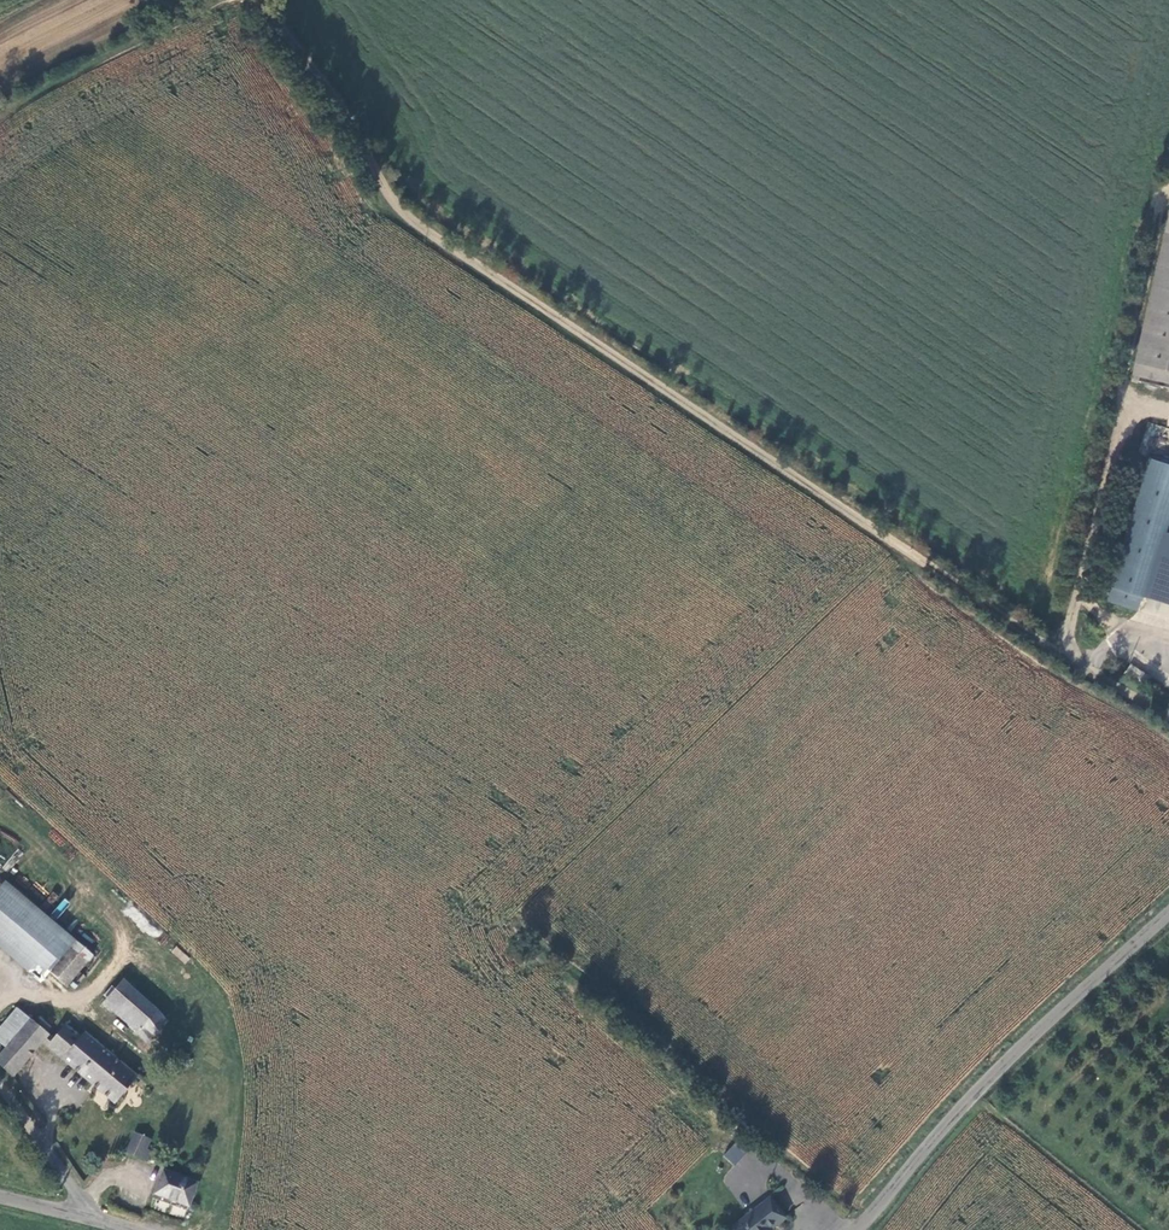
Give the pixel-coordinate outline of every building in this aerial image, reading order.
[(1138,360),(1168,368),(1168,223),(1138,360)] [(1138,360),(1134,373),(1168,381),(1168,368),(1138,360)] [(1142,441),(1157,446),(1161,435),(1168,437),(1168,428),(1148,422),(1142,441)] [(1107,601),(1115,603),(1155,469),(1158,460),(1150,458),(1107,601)] [(1115,603),(1138,610),(1143,596),(1148,598),(1168,531),(1168,464),(1158,460),(1155,469),(1115,603)] [(1151,676),(1133,665),(1127,672),(1136,677),(1138,674),(1147,681),(1151,676)] [(7,947),(43,909),(9,878),(0,888),(0,941),(7,947)] [(43,909),(7,947),(42,980),(50,971),(78,941),(43,909)] [(78,941),(50,971),(68,987),(94,956),(78,941)] [(176,946),(171,951),(185,963),(190,958),(176,946)] [(171,1021),(124,980),(104,1004),(151,1044),(171,1021)] [(30,1019),(18,1009),(0,1029),(0,1043),(6,1048),(30,1019)] [(30,1019),(6,1048),(0,1055),(0,1065),(14,1078),(45,1043),(115,1103),(138,1076),(86,1032),(82,1037),(66,1024),(54,1038),(30,1019)] [(133,1129),(128,1141),(131,1142),(127,1152),(143,1159),(153,1138),(133,1129)] [(723,1155),(734,1165),(746,1152),(735,1142),(723,1155)] [(198,1183),(165,1170),(156,1195),(189,1207),(198,1183)] [(733,1228),(734,1229),(771,1229),(786,1218),(771,1197),(733,1228)]
